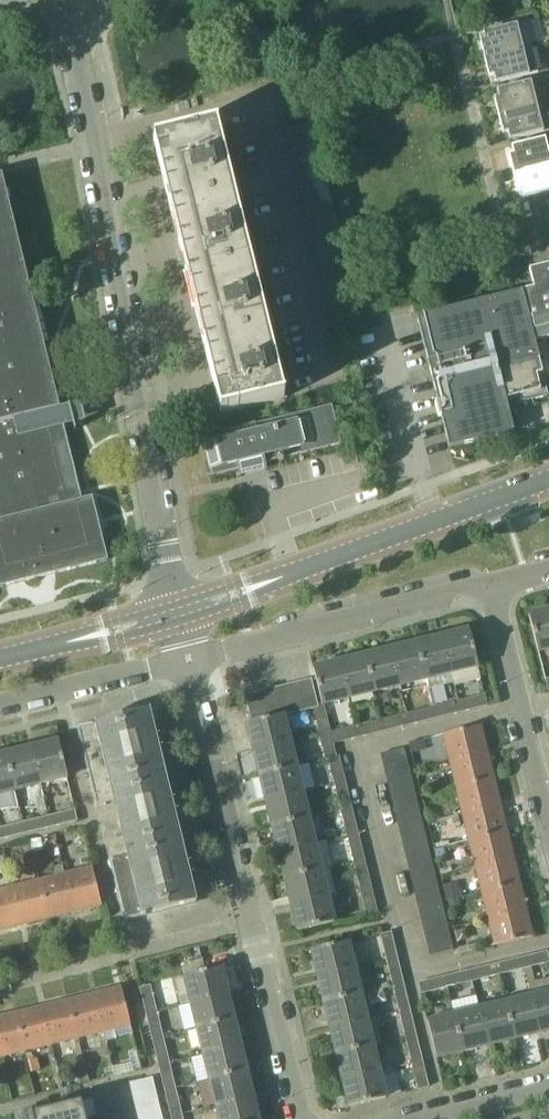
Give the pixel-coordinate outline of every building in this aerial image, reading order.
[(480,41),(484,59),(523,49),(532,47),(526,22),(483,32),(485,40),(480,41)] [(523,49),(484,59),(489,77),(494,76),(495,83),(529,75),(529,74),(538,72),(532,47),(523,49)] [(494,98),(499,116),(537,107),(531,81),(497,89),(499,96),(494,98)] [(278,89),(287,128),(313,121),(311,113),(315,112),(313,102),(308,104),(303,83),(278,89)] [(537,107),(499,116),(503,134),(508,133),(509,140),(544,132),(537,107)] [(287,128),(290,140),(316,134),(313,121),(287,128)] [(217,126),(153,142),(154,143),(160,142),(176,209),(233,195),(216,128),(217,128),(217,126)] [(319,146),(316,134),(290,140),(293,153),(319,146)] [(512,173),(548,164),(548,158),(544,139),(510,147),(512,154),(508,155),(512,173)] [(293,153),(297,166),(322,159),(319,146),(293,153)] [(326,172),(322,159),(297,166),(300,178),(326,172)] [(512,173),(517,192),(520,191),(522,198),(548,192),(548,164),(512,173)] [(329,184),(326,172),(300,178),(303,191),(329,184)] [(54,386),(2,174),(0,175),(0,587),(15,583),(51,574),(108,560),(92,497),(82,499),(59,405),(54,386)] [(332,197),(329,184),(303,191),(306,204),(332,197)] [(233,195),(176,209),(193,277),(250,263),(233,195)] [(335,210),(332,197),(306,204),(309,216),(335,210)] [(338,222),(335,210),(309,216),(312,229),(338,222)] [(341,235),(338,222),(312,229),(315,242),(341,235)] [(344,248),(341,235),(315,242),(319,254),(344,248)] [(348,260),(344,248),(319,254),(322,267),(348,260)] [(250,263),(193,277),(210,344),(266,330),(250,263)] [(417,316),(449,449),(515,432),(508,406),(548,396),(544,377),(548,375),(548,264),(529,269),(534,287),(533,287),(533,288),(417,316)] [(354,286),(351,273),(325,280),(328,292),(354,286)] [(357,298),(354,286),(328,292),(331,305),(357,298)] [(266,330),(210,344),(226,411),(220,413),(221,414),(284,398),(284,397),(283,397),(266,330)] [(213,474),(239,467),(278,458),(279,460),(284,459),(284,457),(342,443),(332,404),(235,428),(204,436),(213,474)] [(548,649),(548,611),(530,615),(539,652),(540,652),(548,649)] [(443,636),(452,673),(478,666),(469,630),(443,636)] [(443,636),(417,642),(426,679),(452,673),(443,636)] [(417,642),(391,649),(400,685),(426,679),(417,642)] [(366,655),(375,692),(400,685),(391,649),(366,655)] [(366,655),(340,661),(349,698),(375,692),(366,655)] [(340,661),(314,668),(323,704),(324,704),(349,698),(340,661)] [(314,709),(314,708),(319,707),(318,705),(312,679),(299,682),(306,711),(314,709)] [(292,714),(306,711),(299,682),(285,685),(292,714)] [(272,689),(279,715),(284,714),(285,716),(292,714),(285,685),(272,689)] [(265,719),(279,715),(272,689),(259,692),(265,719)] [(265,719),(259,692),(246,695),(252,722),(265,719)] [(459,701),(462,712),(487,705),(484,694),(483,695),(459,701)] [(459,701),(433,707),(436,718),(462,712),(459,701)] [(314,708),(314,709),(319,733),(330,731),(324,704),(323,704),(318,705),(319,707),(314,708)] [(433,707),(407,713),(410,724),(436,718),(433,707)] [(114,799),(126,846),(121,847),(123,853),(110,856),(126,920),(143,915),(143,916),(197,903),(149,709),(77,727),(96,804),(114,799)] [(384,731),(410,724),(407,713),(381,720),(384,731)] [(284,714),(279,715),(265,719),(252,722),(247,723),(254,749),(291,740),(285,716),(284,714)] [(381,720),(355,726),(358,737),(374,733),(384,731),(381,720)] [(450,761),(488,751),(481,725),(443,734),(450,761)] [(355,726),(331,732),(333,743),(358,737),(355,726)] [(325,760),(328,760),(337,757),(333,743),(331,732),(330,731),(319,733),(325,760)] [(291,740),(254,749),(260,775),(297,766),(309,763),(302,737),(291,740)] [(424,739),(409,743),(409,744),(411,753),(427,749),(424,739)] [(42,784),(69,777),(60,741),(33,747),(42,784)] [(16,790),(42,784),(33,747),(25,749),(7,754),(16,790)] [(381,755),(384,767),(407,762),(405,750),(381,755)] [(450,761),(456,787),(494,778),(488,751),(450,761)] [(7,754),(0,755),(0,810),(19,805),(16,790),(7,754)] [(328,760),(334,785),(346,782),(340,756),(337,757),(328,760)] [(387,780),(411,774),(407,762),(384,767),(387,780)] [(297,766),(260,775),(266,801),(303,792),(315,789),(309,763),(297,766)] [(387,780),(390,791),(413,785),(411,774),(387,780)] [(463,814),(501,804),(494,778),(456,787),(463,814)] [(334,785),(340,811),(352,808),(346,782),(334,785)] [(392,803),(416,797),(413,785),(390,791),(392,803)] [(266,801),(273,827),(310,818),(303,792),(266,801)] [(392,803),(395,815),(419,809),(416,797),(392,803)] [(463,814),(469,840),(507,831),(501,804),(463,814)] [(340,811),(347,837),(359,834),(352,808),(340,811)] [(395,815),(398,827),(422,821),(419,809),(395,815)] [(75,810),(50,816),(52,827),(78,821),(75,810)] [(24,822),(26,833),(52,827),(50,816),(24,822)] [(316,844),(310,818),(273,827),(279,853),(316,844)] [(398,827),(401,839),(425,833),(422,821),(398,827)] [(0,828),(0,838),(0,840),(26,833),(24,822),(0,828)] [(469,840),(476,867),(514,857),(507,831),(469,840)] [(401,839),(404,851),(428,845),(425,833),(401,839)] [(347,837),(353,863),(365,860),(359,834),(347,837)] [(322,870),(316,844),(279,853),(285,879),(322,870)] [(404,851),(407,863),(431,857),(428,845),(404,851)] [(407,863),(410,875),(434,869),(431,857),(407,863)] [(520,884),(514,857),(476,867),(482,893),(520,884)] [(353,863),(360,889),(371,886),(365,860),(353,863)] [(93,867),(66,873),(76,912),(102,906),(93,867)] [(437,881),(434,869),(410,875),(413,887),(437,881)] [(329,896),(322,870),(285,879),(292,905),(329,896)] [(40,880),(49,919),(76,912),(66,873),(40,880)] [(40,880),(13,886),(23,925),(49,919),(40,880)] [(413,887),(416,899),(440,893),(437,881),(413,887)] [(482,893),(489,919),(527,910),(520,884),(482,893)] [(23,925),(13,886),(0,890),(0,931),(23,925)] [(360,889),(366,913),(377,911),(371,886),(360,889)] [(458,886),(444,889),(447,901),(460,897),(463,897),(460,888),(458,888),(458,886)] [(416,899),(419,910),(443,905),(440,893),(416,899)] [(329,896),(292,905),(298,932),(335,923),(335,922),(329,896)] [(450,909),(460,906),(459,899),(448,901),(450,909)] [(419,910),(422,922),(445,917),(443,905),(419,910)] [(489,919),(495,946),(533,936),(527,910),(489,919)] [(422,922),(425,934),(448,929),(445,917),(422,922)] [(425,934),(428,946),(451,940),(448,929),(425,934)] [(380,933),(386,959),(398,956),(391,930),(380,933)] [(454,952),(451,940),(428,946),(430,958),(454,952)] [(357,952),(351,953),(348,941),(311,950),(318,976),(354,967),(360,965),(357,952)] [(523,957),(525,968),(548,962),(548,959),(547,951),(523,957)] [(393,985),(404,982),(398,956),(386,959),(393,985)] [(499,974),(525,968),(523,957),(497,963),(499,974)] [(473,981),(499,974),(497,963),(470,970),(473,981)] [(318,976),(324,1002),(360,993),(358,982),(366,981),(363,966),(360,966),(360,965),(354,967),(318,976)] [(222,967),(186,976),(192,1002),(228,993),(222,967)] [(447,987),(473,981),(470,970),(444,976),(447,987)] [(447,987),(444,976),(419,982),(422,993),(447,987)] [(393,985),(399,1011),(410,1008),(404,982),(393,985)] [(141,988),(147,1013),(157,1011),(151,985),(141,988)] [(122,988),(95,994),(105,1032),(131,1025),(122,988)] [(541,1033),(548,1031),(548,992),(532,996),(541,1033)] [(228,993),(192,1002),(198,1028),(235,1020),(228,993)] [(330,1028),(367,1019),(360,993),(324,1002),(330,1028)] [(78,1038),(105,1032),(95,994),(69,1001),(78,1038)] [(532,996),(506,1002),(515,1039),(541,1033),(532,996)] [(78,1038),(69,1001),(42,1007),(52,1045),(78,1038)] [(480,1008),(489,1045),(515,1039),(506,1002),(480,1008)] [(25,1051),(52,1045),(42,1007),(16,1014),(25,1051)] [(406,1037),(417,1034),(410,1008),(399,1011),(406,1037)] [(480,1008),(454,1015),(463,1052),(489,1045),(480,1008)] [(163,1037),(157,1011),(147,1013),(153,1039),(163,1037)] [(16,1014),(0,1017),(0,1057),(25,1051),(16,1014)] [(428,1021),(437,1058),(463,1052),(454,1015),(428,1021)] [(373,1045),(367,1019),(330,1028),(337,1054),(373,1045)] [(235,1020),(198,1028),(204,1054),(241,1046),(235,1020)] [(407,1043),(412,1063),(423,1060),(417,1034),(406,1037),(407,1043)] [(170,1063),(163,1037),(153,1039),(160,1065),(170,1063)] [(337,1054),(343,1080),(380,1071),(373,1045),(337,1054)] [(241,1046),(204,1054),(210,1080),(247,1072),(241,1046)] [(37,1059),(28,1062),(31,1072),(40,1069),(37,1059)] [(430,1086),(423,1060),(412,1063),(414,1073),(405,1075),(408,1088),(417,1086),(418,1089),(430,1086)] [(170,1063),(160,1065),(166,1091),(176,1089),(170,1063)] [(386,1097),(380,1071),(343,1080),(350,1106),(386,1097)] [(247,1072),(210,1080),(217,1106),(253,1098),(247,1072)] [(134,1096),(157,1091),(153,1078),(131,1083),(134,1096)] [(183,1115),(176,1089),(166,1091),(172,1117),(183,1115)] [(134,1096),(137,1108),(159,1102),(157,1091),(134,1096)] [(253,1098),(217,1106),(219,1114),(220,1118),(259,1118),(253,1098)] [(29,1115),(30,1118),(86,1118),(82,1102),(29,1115)] [(137,1108),(139,1118),(142,1118),(162,1114),(159,1102),(137,1108)]
